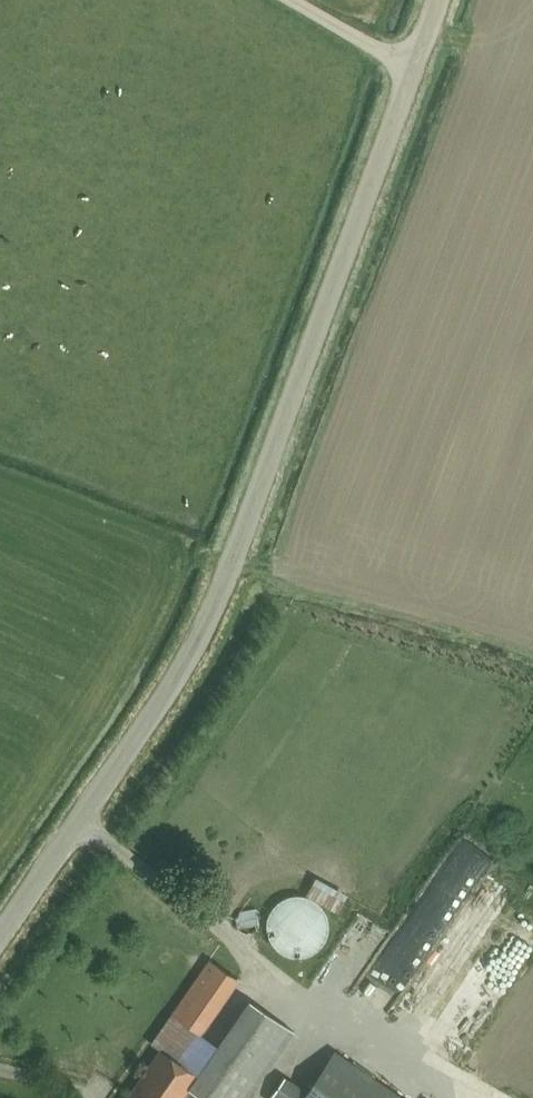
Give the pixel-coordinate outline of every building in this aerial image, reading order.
[(466,892),(496,841),(469,825),(433,887),(449,897),(455,886),(466,892)] [(488,878),(462,906),(481,923),(507,895),(488,878)] [(279,950),(289,955),(302,956),(315,952),(324,942),(328,930),(327,917),(321,907),(313,900),(302,897),(291,898),(281,902),(273,910),(269,920),(269,931),(272,942),(279,950)] [(359,928),(372,944),(386,933),(373,917),(359,928)] [(151,1043),(160,1050),(127,1097),(247,1097),(294,1032),(249,1000),(196,1075),(175,1060),(195,1031),(199,1034),(237,979),(209,960),(151,1043)] [(333,1053),(306,1092),(283,1077),(269,1097),(398,1097),(333,1053)]
